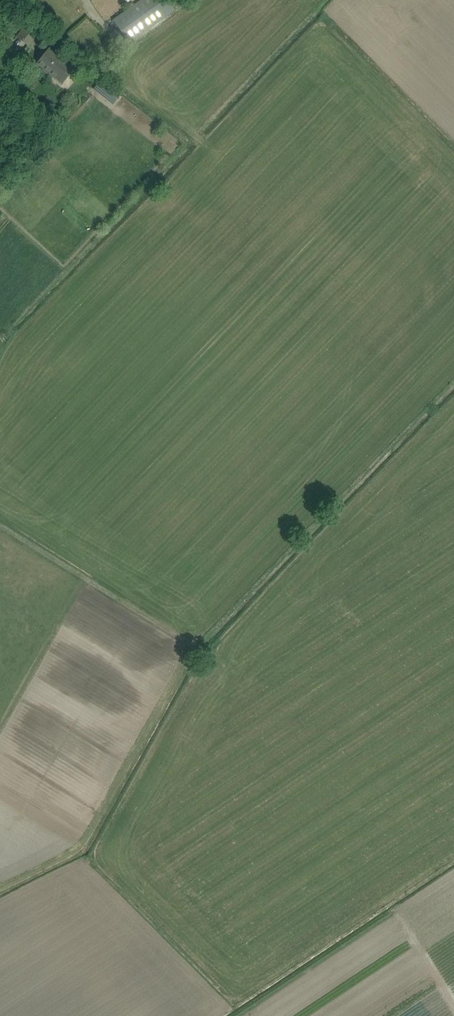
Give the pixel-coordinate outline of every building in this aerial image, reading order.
[(125,38),(120,41),(124,46),(174,10),(167,0),(140,0),(112,20),(125,38)] [(29,22),(17,37),(29,46),(41,31),(29,22)] [(56,78),(60,74),(65,79),(72,71),(73,69),(49,49),(38,64),(44,69),(43,70),(49,75),(50,74),(56,78)] [(120,94),(102,80),(94,90),(113,104),(120,94)]
